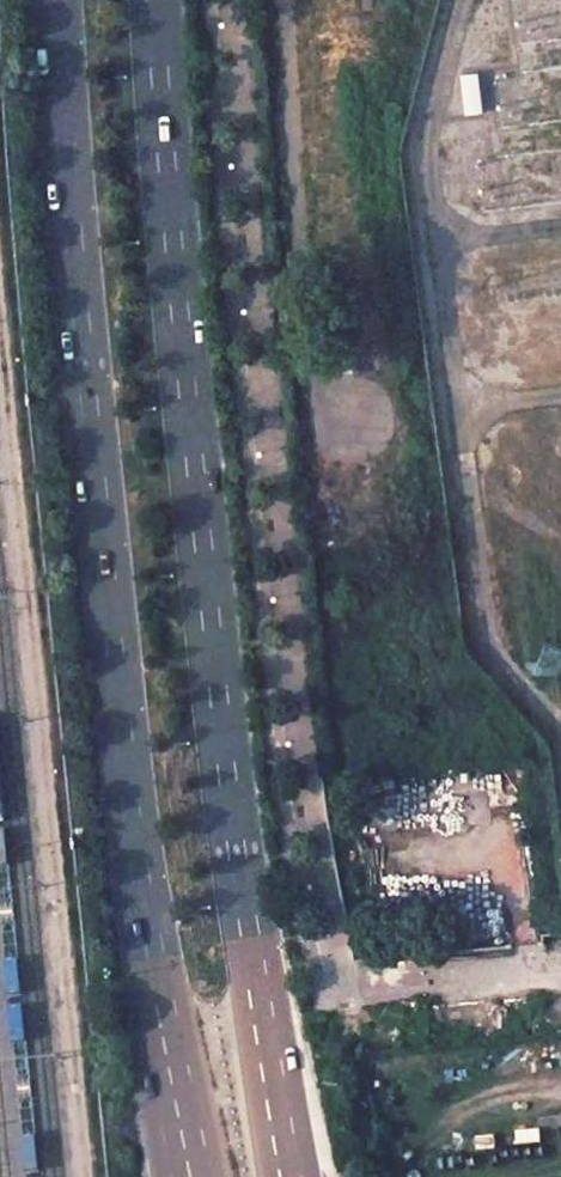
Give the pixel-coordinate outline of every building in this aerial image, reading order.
[(483,111),(479,73),(463,75),(467,113),(483,111)]
